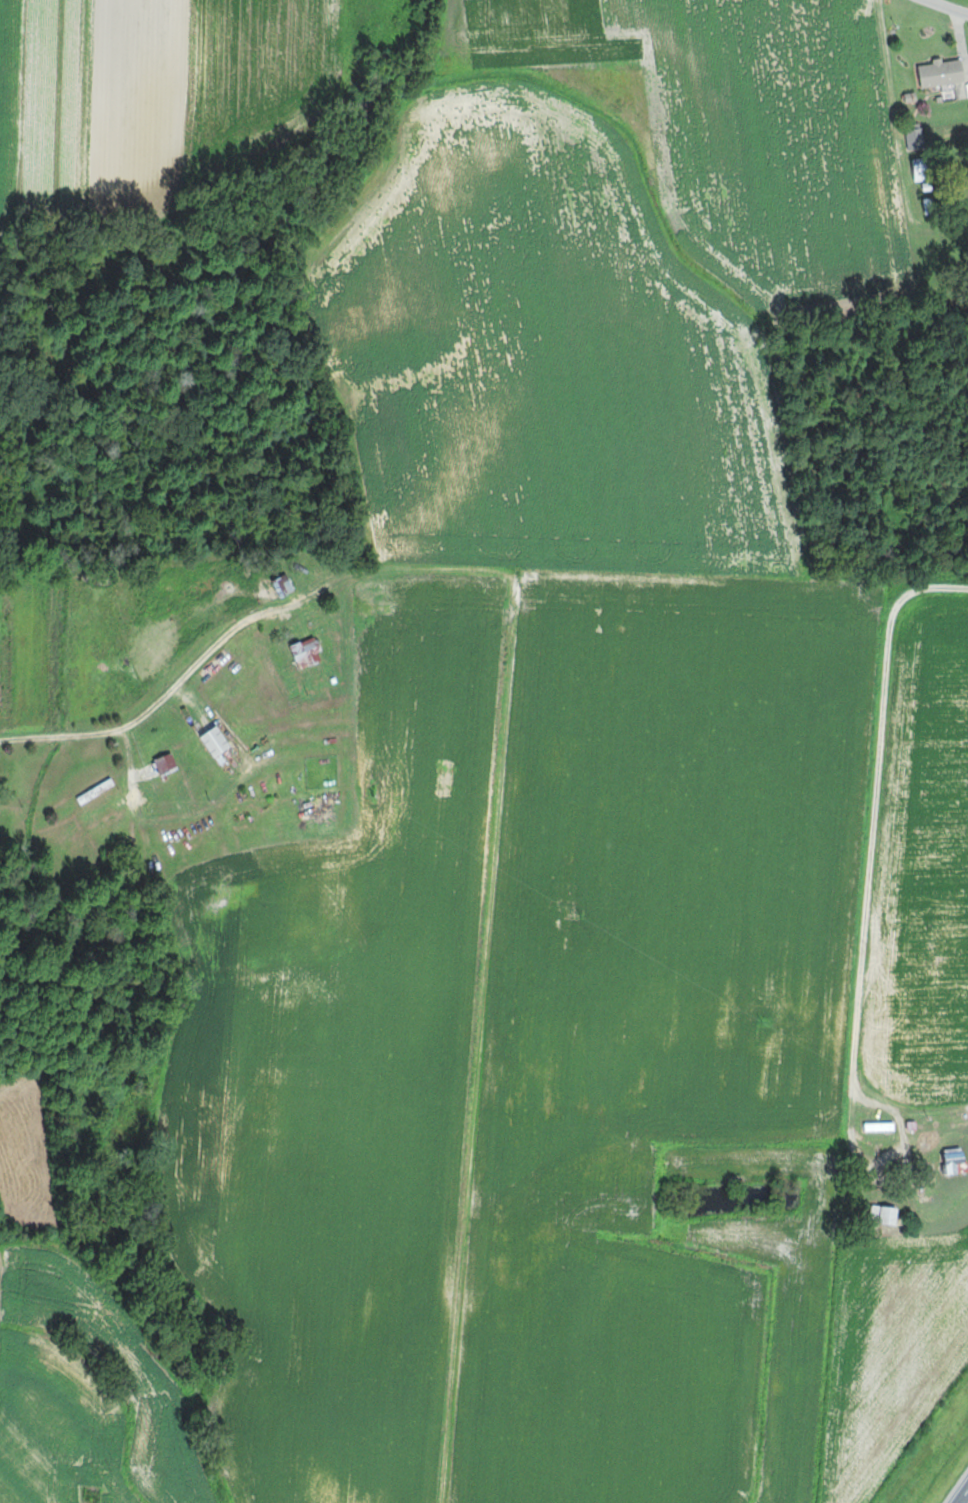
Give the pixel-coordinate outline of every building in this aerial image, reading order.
[(966,60),(946,63),(946,61),(920,66),(924,89),(967,82),(967,72),(966,60)] [(907,132),(911,151),(930,146),(925,127),(907,132)] [(935,158),(919,158),(920,169),(919,169),(919,180),(935,180),(935,158)] [(219,758),(236,746),(222,725),(205,737),(219,758)] [(181,768),(176,753),(159,759),(163,774),(181,768)] [(902,1224),(904,1208),(875,1205),(873,1221),(902,1224)]
